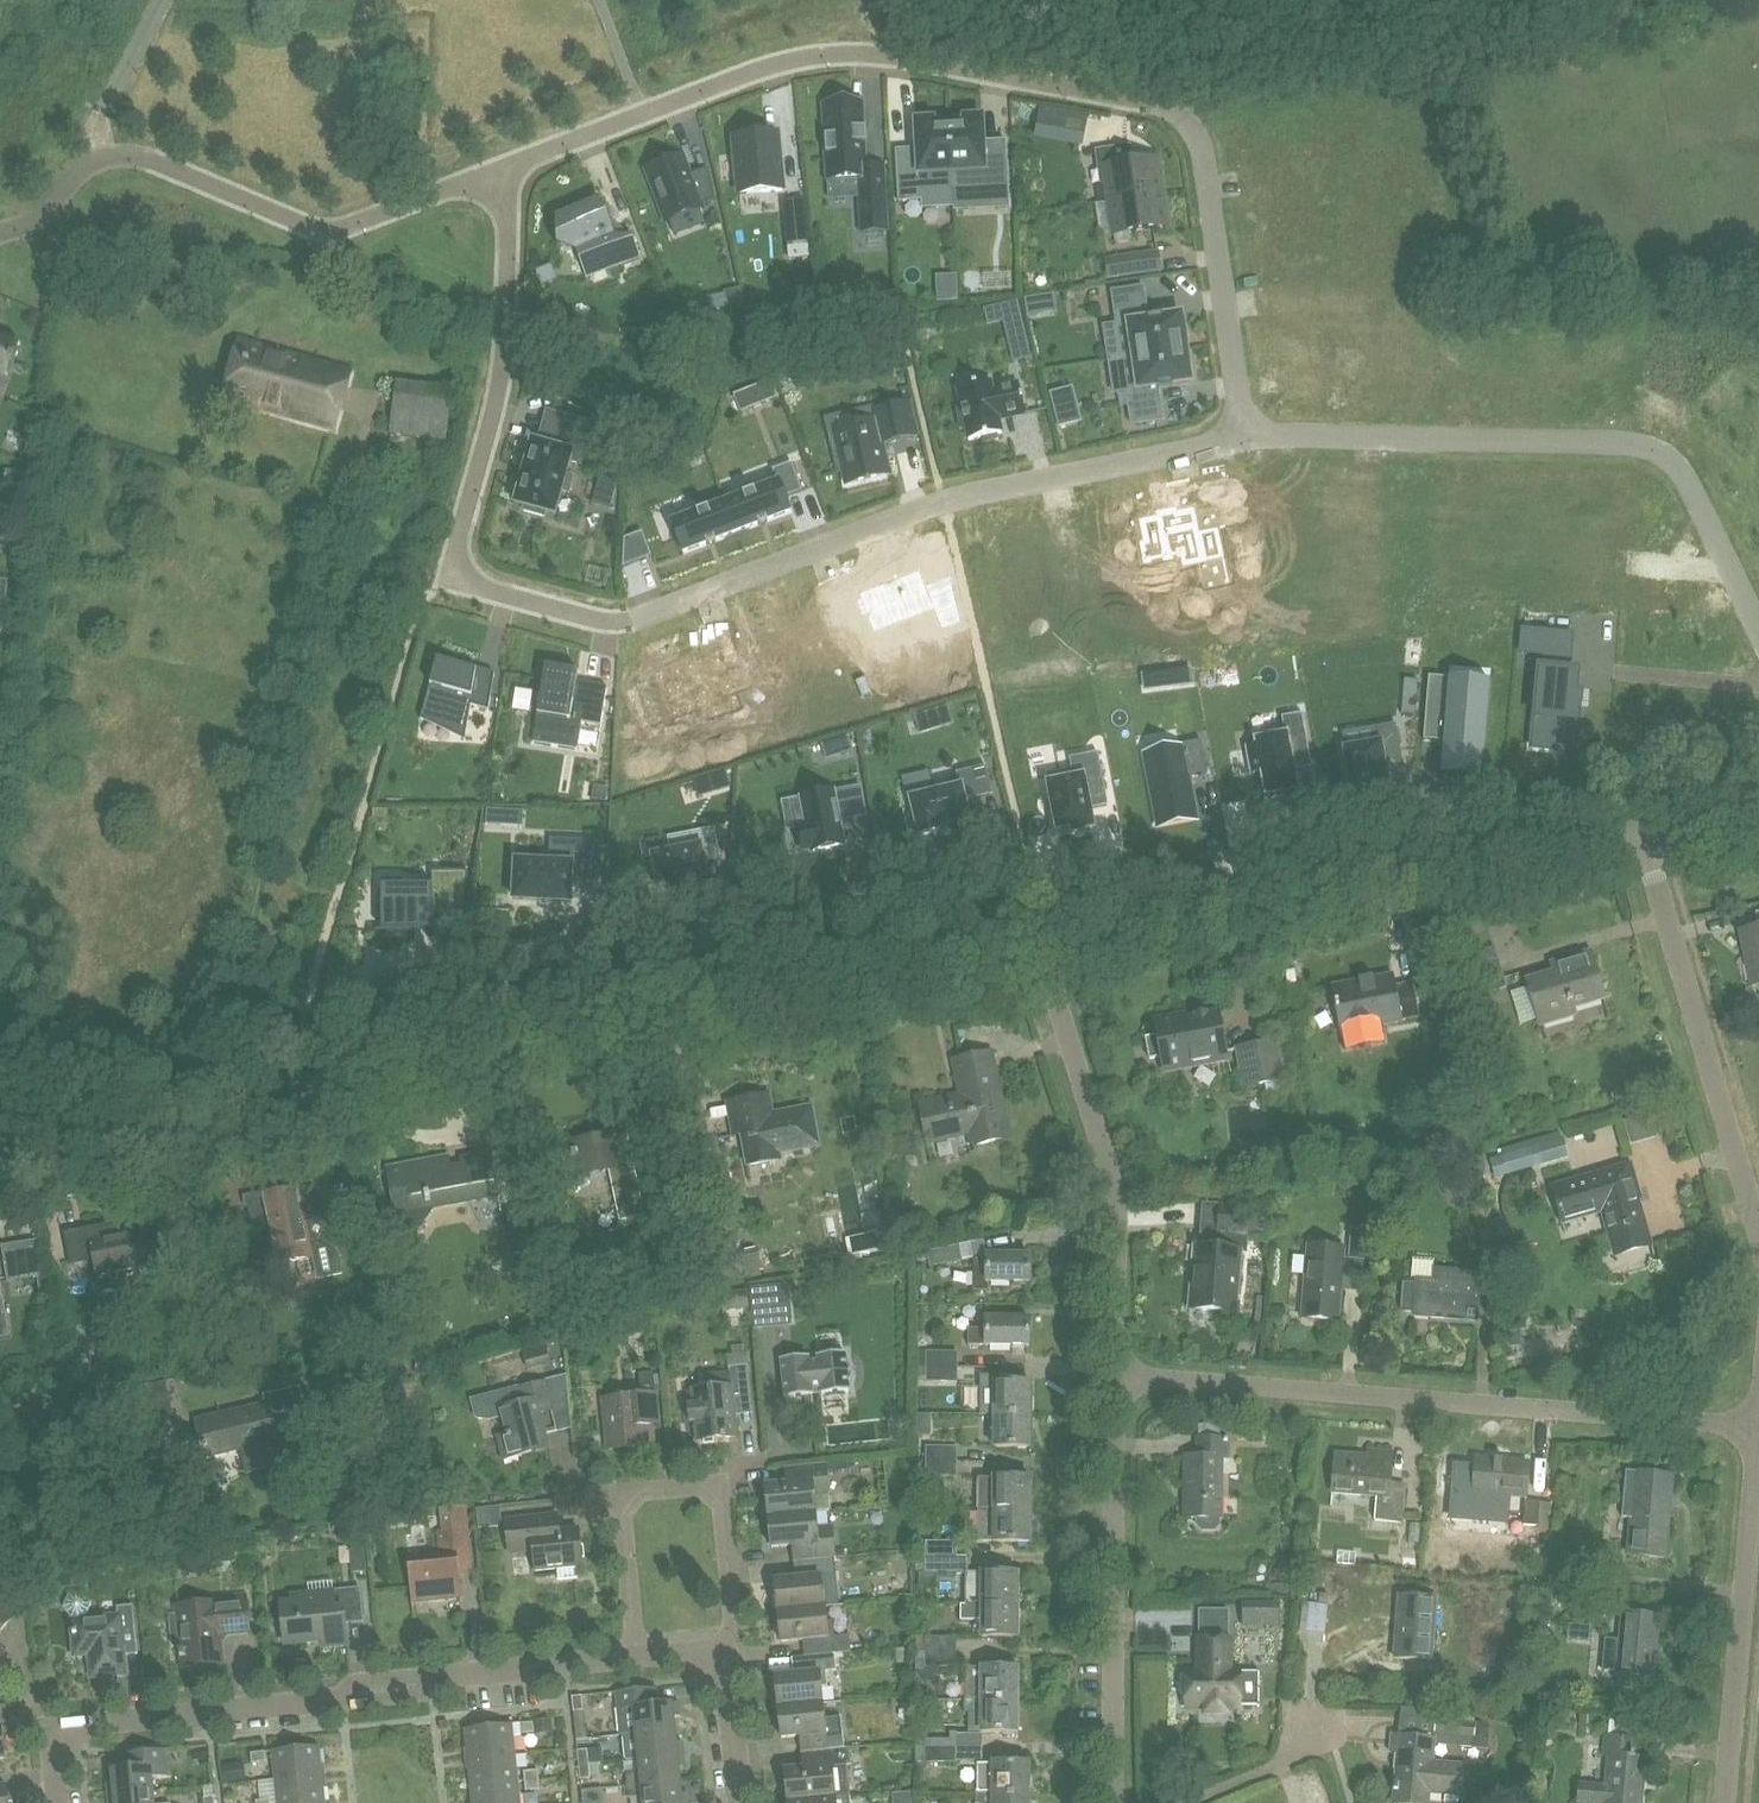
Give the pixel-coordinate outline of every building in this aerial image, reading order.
[(823,108),(824,118),(827,170),(827,180),(858,179),(861,233),(888,231),(885,166),(866,167),(864,144),(867,144),(866,128),(864,129),(862,106),(823,108)] [(1009,188),(1007,150),(984,151),(982,118),(964,119),(965,124),(949,124),(953,192),(1009,188)] [(953,192),(949,124),(934,125),(933,121),(916,122),(918,159),(896,160),(899,203),(922,201),(922,194),(953,192)] [(779,138),(736,138),(736,195),(779,195),(779,138)] [(1164,193),(1159,160),(1126,165),(1124,147),(1097,151),(1100,171),(1104,170),(1109,202),(1164,193)] [(666,222),(702,208),(701,205),(714,200),(707,168),(705,169),(699,172),(700,175),(691,179),(683,157),(647,171),(666,222)] [(1169,227),(1164,193),(1109,202),(1114,235),(1169,227)] [(614,235),(600,199),(556,216),(558,246),(561,247),(561,245),(560,245),(573,240),(583,268),(603,260),(607,271),(639,259),(630,236),(614,235)] [(782,201),(785,233),(808,230),(804,199),(782,201)] [(1104,258),(1107,281),(1163,272),(1159,249),(1104,258)] [(1184,334),(1182,315),(1162,318),(1162,316),(1148,318),(1144,287),(1112,292),(1115,314),(1121,313),(1123,324),(1128,357),(1187,349),(1189,348),(1186,333),(1184,334)] [(1025,298),(1027,317),(1039,315),(1036,297),(1025,298)] [(727,307),(732,324),(748,320),(744,303),(727,307)] [(1025,332),(1007,337),(1013,363),(1032,358),(1025,332)] [(4,376),(9,363),(12,364),(14,360),(11,359),(17,346),(0,339),(0,374),(4,376)] [(338,432),(355,373),(243,341),(226,400),(338,432)] [(1192,383),(1189,364),(1191,363),(1189,348),(1187,349),(1128,357),(1133,391),(1134,401),(1128,402),(1132,425),(1163,420),(1160,398),(1159,390),(1173,388),(1172,385),(1192,383)] [(752,387),(762,404),(778,398),(771,380),(752,387)] [(449,443),(454,392),(400,383),(392,435),(449,443)] [(1049,392),(1058,429),(1082,422),(1073,387),(1049,392)] [(965,419),(960,420),(962,431),(967,430),(970,441),(983,438),(984,443),(999,440),(998,435),(1002,434),(1000,427),(1009,425),(1010,428),(1028,424),(1022,394),(995,399),(994,392),(961,399),(965,419)] [(858,426),(835,432),(848,485),(889,475),(882,444),(902,439),(895,409),(880,412),(878,406),(855,411),(858,426)] [(584,463),(596,422),(564,413),(555,445),(535,440),(535,439),(533,439),(532,441),(533,441),(526,464),(525,466),(526,466),(524,475),(523,475),(522,477),(523,477),(517,500),(516,499),(515,502),(518,503),(518,502),(525,504),(524,509),(545,515),(547,510),(554,512),(554,513),(556,513),(557,511),(556,511),(562,489),(567,490),(571,474),(567,472),(571,459),(584,463)] [(621,468),(605,463),(600,479),(617,483),(621,468)] [(779,480),(725,500),(738,533),(760,525),(761,527),(769,524),(768,522),(791,513),(786,500),(804,493),(793,464),(775,471),(779,480)] [(725,500),(672,520),(680,540),(685,553),(708,545),(709,547),(717,544),(716,541),(738,533),(725,500)] [(1146,540),(1141,541),(1145,560),(1181,552),(1184,564),(1204,559),(1223,555),(1217,527),(1198,531),(1194,508),(1177,512),(1176,508),(1157,512),(1158,516),(1141,519),(1146,540)] [(651,557),(642,532),(624,539),(623,568),(651,557)] [(859,597),(855,599),(862,617),(866,615),(873,633),(893,626),(933,610),(941,630),(962,623),(951,575),(926,585),(922,574),(920,569),(895,579),(883,583),(858,593),(859,597)] [(6,615),(9,581),(0,580),(0,614),(6,615)] [(1539,668),(1534,717),(1552,719),(1550,749),(1575,751),(1580,695),(1575,694),(1577,671),(1571,670),(1568,670),(1569,657),(1546,654),(1546,655),(1544,668),(1541,668),(1539,668)] [(440,658),(438,658),(421,720),(422,720),(424,715),(466,727),(464,740),(465,741),(471,704),(488,708),(488,711),(489,711),(492,698),(490,697),(490,698),(473,694),(477,671),(439,660),(440,658)] [(694,663),(641,683),(642,685),(655,719),(655,720),(707,701),(712,715),(736,706),(727,681),(705,690),(696,667),(694,663)] [(546,666),(533,744),(577,751),(582,723),(601,727),(607,688),(605,687),(605,691),(576,686),(578,672),(546,666)] [(1168,671),(1170,687),(1194,685),(1192,668),(1168,671)] [(1428,678),(1423,743),(1424,743),(1427,712),(1446,714),(1443,744),(1440,777),(1442,777),(1442,775),(1480,778),(1480,780),(1481,780),(1489,682),(1488,682),(1487,696),(1449,693),(1450,679),(1449,679),(1428,678)] [(933,711),(939,728),(954,724),(948,706),(933,711)] [(1257,746),(1248,748),(1253,773),(1262,772),(1267,795),(1270,794),(1271,799),(1285,796),(1284,792),(1297,789),(1293,766),(1296,761),(1310,758),(1302,714),(1282,717),(1285,736),(1256,741),(1257,746)] [(1378,744),(1345,750),(1355,803),(1390,796),(1386,777),(1385,771),(1404,768),(1396,724),(1375,728),(1378,744)] [(835,740),(840,755),(853,751),(848,736),(835,740)] [(1180,749),(1145,755),(1156,816),(1194,809),(1188,777),(1207,773),(1201,741),(1179,746),(1180,749)] [(1072,769),(1047,774),(1057,830),(1074,827),(1075,832),(1093,828),(1090,809),(1089,804),(1095,803),(1094,797),(1106,795),(1098,753),(1070,758),(1072,769)] [(918,831),(920,836),(941,831),(940,826),(969,820),(964,798),(977,795),(978,798),(993,795),(986,767),(957,774),(960,788),(911,799),(914,812),(909,813),(914,832),(918,831)] [(706,779),(712,794),(732,788),(726,772),(706,779)] [(606,802),(608,788),(594,785),(592,799),(606,802)] [(862,787),(802,797),(807,825),(799,826),(802,850),(811,848),(811,851),(843,846),(837,807),(864,803),(862,787)] [(486,809),(486,825),(499,826),(501,810),(486,809)] [(373,810),(373,819),(387,819),(387,810),(373,810)] [(639,870),(639,889),(644,889),(644,895),(693,895),(693,879),(710,879),(710,848),(662,848),(662,863),(644,863),(644,870),(639,870)] [(574,865),(518,865),(518,903),(574,903),(574,865)] [(461,917),(469,872),(432,872),(432,886),(403,886),(403,880),(382,880),(382,930),(376,930),(376,932),(415,932),(415,931),(415,928),(433,928),(433,917),(461,917)] [(1742,931),(1753,986),(1758,985),(1758,927),(1742,931)] [(1575,1008),(1606,999),(1592,952),(1554,963),(1557,973),(1530,980),(1543,1024),(1577,1014),(1575,1008)] [(1423,1018),(1416,981),(1396,985),(1394,975),(1333,986),(1342,1033),(1423,1018)] [(1615,1003),(1589,1010),(1592,1022),(1618,1015),(1615,1003)] [(1189,1020),(1188,1015),(1161,1021),(1163,1034),(1148,1037),(1152,1057),(1167,1054),(1170,1068),(1211,1059),(1210,1054),(1226,1051),(1219,1015),(1189,1020)] [(1245,1089),(1287,1081),(1279,1039),(1237,1047),(1245,1089)] [(974,1147),(1012,1139),(993,1051),(956,1059),(964,1095),(921,1105),(929,1143),(971,1133),(974,1147)] [(781,1155),(822,1147),(814,1106),(763,1116),(759,1097),(728,1103),(734,1135),(743,1134),(749,1166),(782,1159),(781,1155)] [(1638,1127),(1646,1151),(1669,1143),(1661,1119),(1638,1127)] [(620,1221),(646,1216),(626,1122),(606,1126),(608,1135),(563,1144),(570,1178),(610,1170),(620,1221)] [(1527,1168),(1569,1156),(1565,1140),(1523,1152),(1527,1168)] [(422,1163),(387,1169),(397,1219),(391,1229),(413,1243),(435,1209),(469,1203),(500,1197),(491,1154),(469,1159),(470,1165),(450,1169),(448,1157),(422,1163)] [(1637,1190),(1640,1189),(1634,1164),(1553,1187),(1564,1224),(1605,1212),(1618,1257),(1653,1246),(1637,1190)] [(1465,1171),(1446,1186),(1459,1201),(1477,1186),(1465,1171)] [(271,1228),(280,1266),(316,1258),(320,1279),(346,1273),(343,1255),(320,1243),(329,1227),(327,1215),(315,1218),(308,1185),(249,1198),(256,1232),(271,1228)] [(349,1208),(354,1228),(371,1223),(365,1204),(349,1208)] [(1238,1312),(1243,1250),(1250,1250),(1253,1211),(1224,1208),(1222,1235),(1215,1235),(1214,1247),(1207,1247),(1207,1245),(1195,1244),(1192,1272),(1205,1273),(1202,1309),(1238,1312)] [(160,1226),(121,1233),(120,1228),(111,1229),(110,1224),(72,1231),(74,1241),(69,1242),(72,1262),(96,1258),(100,1278),(168,1265),(160,1226)] [(1368,1229),(1352,1228),(1350,1260),(1366,1261),(1368,1229)] [(1304,1318),(1340,1321),(1347,1248),(1311,1245),(1304,1318)] [(961,1246),(927,1252),(929,1267),(963,1260),(961,1246)] [(722,1256),(721,1258),(717,1259),(721,1276),(725,1275),(726,1280),(749,1275),(750,1280),(763,1276),(762,1269),(765,1268),(759,1248),(722,1256)] [(1031,1255),(986,1254),(987,1256),(973,1258),(973,1291),(989,1291),(989,1281),(1031,1282),(1031,1255)] [(1435,1267),(1434,1281),(1419,1279),(1418,1284),(1406,1283),(1404,1310),(1416,1311),(1415,1316),(1478,1321),(1482,1285),(1483,1271),(1435,1267)] [(12,1337),(0,1271),(0,1339),(12,1337)] [(754,1329),(792,1325),(788,1285),(751,1288),(754,1312),(752,1312),(754,1329)] [(744,1313),(752,1312),(754,1312),(751,1288),(750,1288),(750,1291),(725,1293),(727,1315),(744,1313)] [(989,1318),(989,1329),(971,1329),(970,1345),(989,1345),(1032,1345),(1032,1318),(989,1318)] [(1507,1327),(1508,1346),(1521,1345),(1520,1326),(1507,1327)] [(554,1363),(549,1346),(525,1354),(530,1370),(554,1363)] [(919,1351),(919,1366),(959,1367),(959,1352),(929,1351),(919,1351)] [(854,1376),(854,1372),(853,1367),(851,1364),(848,1363),(847,1352),(783,1358),(787,1398),(851,1391),(850,1381),(853,1378),(854,1376)] [(737,1437),(733,1400),(753,1398),(750,1364),(730,1366),(731,1374),(713,1376),(714,1389),(695,1391),(696,1406),(690,1407),(692,1424),(698,1423),(700,1441),(737,1437)] [(959,1382),(959,1367),(919,1366),(919,1374),(929,1374),(929,1382),(959,1382)] [(643,1389),(657,1388),(656,1372),(642,1373),(643,1389)] [(168,1381),(136,1388),(137,1392),(123,1395),(129,1420),(143,1417),(144,1422),(176,1414),(168,1381)] [(491,1420),(503,1417),(508,1434),(499,1437),(505,1460),(551,1448),(541,1414),(557,1410),(550,1381),(474,1401),(478,1418),(491,1420)] [(997,1382),(997,1414),(1033,1415),(1033,1383),(997,1382)] [(644,1426),(640,1395),(602,1400),(608,1451),(646,1446),(644,1426)] [(273,1440),(278,1439),(269,1404),(200,1421),(209,1457),(244,1448),(250,1472),(279,1465),(273,1440)] [(997,1414),(996,1447),(1033,1448),(1033,1415),(997,1414)] [(1221,1519),(1222,1457),(1227,1457),(1227,1438),(1196,1438),(1196,1456),(1185,1456),(1185,1518),(1196,1518),(1196,1526),(1202,1532),(1215,1532),(1221,1526),(1221,1519)] [(928,1446),(928,1462),(958,1462),(958,1446),(928,1446)] [(1334,1492),(1376,1496),(1374,1519),(1387,1521),(1402,1522),(1406,1483),(1391,1482),(1394,1452),(1368,1450),(1367,1456),(1337,1453),(1334,1492)] [(1504,1512),(1505,1495),(1528,1497),(1530,1463),(1477,1458),(1474,1493),(1476,1493),(1475,1510),(1504,1512)] [(958,1477),(958,1462),(928,1462),(928,1477),(958,1477)] [(766,1486),(767,1492),(769,1517),(771,1517),(816,1513),(815,1511),(831,1510),(830,1496),(827,1472),(827,1464),(792,1467),(794,1484),(785,1484),(771,1486),(766,1486)] [(1673,1476),(1626,1471),(1622,1517),(1635,1518),(1634,1533),(1630,1533),(1628,1554),(1665,1558),(1673,1476)] [(1033,1478),(996,1477),(977,1477),(977,1509),(995,1509),(1032,1510),(1033,1478)] [(1541,1502),(1527,1501),(1525,1532),(1539,1534),(1541,1502)] [(463,1596),(456,1530),(469,1529),(466,1506),(440,1509),(442,1532),(439,1532),(442,1558),(410,1562),(414,1601),(463,1596)] [(1031,1542),(1032,1510),(995,1509),(977,1509),(977,1542),(994,1542),(1031,1542)] [(805,1562),(836,1558),(838,1558),(835,1526),(819,1528),(817,1512),(816,1513),(771,1517),(774,1547),(801,1545),(803,1561),(805,1561),(805,1562)] [(579,1566),(584,1565),(578,1544),(580,1528),(546,1532),(544,1516),(508,1520),(511,1552),(536,1550),(538,1570),(559,1568),(561,1579),(580,1577),(579,1566)] [(958,1557),(958,1542),(958,1541),(928,1542),(928,1557),(958,1557)] [(917,1580),(918,1580),(925,1580),(925,1572),(958,1571),(958,1557),(928,1557),(928,1558),(917,1558),(917,1580)] [(777,1581),(780,1612),(825,1607),(823,1587),(839,1586),(836,1558),(805,1562),(807,1578),(777,1581)] [(350,1562),(351,1573),(367,1571),(365,1560),(350,1562)] [(965,1604),(983,1604),(1020,1605),(1020,1573),(965,1573),(965,1604)] [(347,1618),(365,1616),(362,1588),(292,1595),(293,1603),(283,1604),(286,1636),(294,1636),(295,1645),(349,1640),(347,1618)] [(120,1618),(85,1621),(92,1604),(83,1592),(69,1594),(63,1607),(73,1622),(71,1622),(74,1647),(88,1646),(89,1656),(91,1677),(125,1674),(123,1655),(137,1654),(133,1606),(119,1607),(120,1618)] [(223,1634),(253,1632),(249,1595),(231,1596),(232,1603),(220,1604),(220,1602),(180,1605),(185,1667),(226,1663),(223,1634)] [(1400,1596),(1395,1658),(1432,1661),(1436,1599),(1400,1596)] [(983,1604),(965,1604),(961,1604),(961,1620),(983,1620),(983,1637),(1020,1637),(1020,1605),(983,1604)] [(1244,1605),(1244,1624),(1277,1624),(1277,1605),(1273,1605),(1244,1605)] [(828,1607),(825,1607),(780,1612),(783,1642),(814,1639),(815,1656),(837,1654),(853,1652),(852,1635),(837,1637),(835,1621),(829,1622),(828,1607)] [(13,1619),(0,1608),(0,1634),(13,1619)] [(1620,1674),(1656,1678),(1662,1616),(1626,1612),(1620,1674)] [(927,1637),(927,1652),(958,1652),(958,1637),(927,1637)] [(1206,1708),(1206,1715),(1228,1715),(1228,1708),(1240,1708),(1240,1673),(1229,1673),(1229,1640),(1199,1640),(1199,1667),(1202,1667),(1202,1673),(1186,1673),(1186,1677),(1181,1677),(1181,1692),(1186,1692),(1186,1708),(1206,1708)] [(10,1657),(0,1644),(0,1669),(10,1657)] [(958,1667),(958,1652),(927,1652),(927,1667),(958,1667)] [(777,1676),(780,1708),(825,1703),(824,1688),(830,1687),(829,1671),(839,1670),(837,1654),(815,1656),(802,1657),(803,1673),(777,1676)] [(1021,1668),(982,1668),(965,1668),(965,1700),(974,1700),(1021,1700),(1021,1668)] [(1407,1678),(1406,1688),(1427,1690),(1428,1680),(1407,1678)] [(683,1717),(682,1704),(657,1707),(655,1690),(617,1694),(621,1736),(637,1734),(678,1730),(677,1717),(683,1717)] [(584,1710),(582,1696),(573,1696),(573,1697),(577,1740),(587,1739),(584,1710)] [(1021,1732),(1021,1700),(974,1700),(974,1713),(971,1712),(971,1732),(983,1732),(982,1732),(1021,1732)] [(826,1717),(825,1703),(780,1708),(783,1738),(800,1736),(802,1753),(852,1748),(852,1747),(847,1748),(844,1715),(826,1717)] [(553,1733),(551,1719),(535,1721),(535,1723),(536,1732),(536,1734),(553,1733)] [(1478,1723),(1439,1719),(1437,1719),(1436,1735),(1477,1738),(1478,1723)] [(535,1723),(520,1724),(521,1733),(536,1732),(535,1723)] [(516,1754),(514,1725),(467,1729),(470,1758),(516,1754)] [(637,1734),(640,1760),(686,1755),(685,1742),(680,1743),(678,1730),(637,1734)] [(958,1732),(950,1732),(950,1740),(929,1739),(929,1732),(916,1732),(916,1747),(927,1746),(957,1747),(958,1732)] [(1400,1753),(1395,1802),(1429,1802),(1430,1792),(1464,1795),(1466,1766),(1434,1763),(1436,1739),(1392,1735),(1391,1752),(1400,1753)] [(1648,1758),(1637,1757),(1639,1738),(1608,1735),(1606,1755),(1611,1756),(1608,1786),(1583,1784),(1581,1802),(1583,1802),(1644,1802),(1648,1758)] [(957,1762),(957,1747),(927,1746),(916,1747),(916,1762),(957,1762)] [(321,1747),(274,1751),(277,1780),(324,1776),(321,1747)] [(854,1764),(852,1748),(802,1753),(803,1769),(787,1770),(790,1802),(851,1795),(848,1764),(854,1764)] [(591,1765),(589,1749),(579,1751),(580,1766),(591,1765)] [(109,1784),(110,1798),(157,1793),(155,1777),(167,1776),(166,1751),(125,1754),(126,1769),(113,1770),(114,1784),(109,1784)] [(265,1751),(251,1753),(252,1763),(267,1762),(265,1751)] [(470,1758),(472,1786),(519,1782),(516,1754),(470,1758)] [(687,1768),(686,1755),(640,1760),(641,1773),(628,1774),(629,1787),(683,1781),(681,1768),(687,1768)] [(1030,1763),(992,1762),(978,1762),(977,1792),(977,1794),(1030,1794),(1030,1763)] [(238,1765),(221,1767),(223,1782),(239,1780),(238,1765)] [(592,1779),(591,1765),(580,1766),(581,1780),(592,1779)] [(541,1780),(540,1769),(525,1771),(526,1781),(541,1780)] [(277,1780),(279,1802),(326,1802),(324,1776),(277,1780)] [(277,1780),(257,1782),(259,1800),(256,1801),(256,1802),(279,1802),(277,1780)] [(543,1789),(541,1780),(526,1781),(527,1791),(543,1789)] [(683,1781),(629,1787),(630,1798),(643,1796),(644,1802),(691,1802),(690,1795),(684,1795),(683,1781)] [(474,1802),(521,1802),(519,1782),(472,1786),(474,1802)] [(10,1787),(0,1788),(0,1802),(12,1802),(10,1787)] [(157,1793),(110,1798),(110,1802),(158,1802),(157,1793)] [(977,1802),(1030,1802),(1030,1794),(977,1794),(977,1802)]
